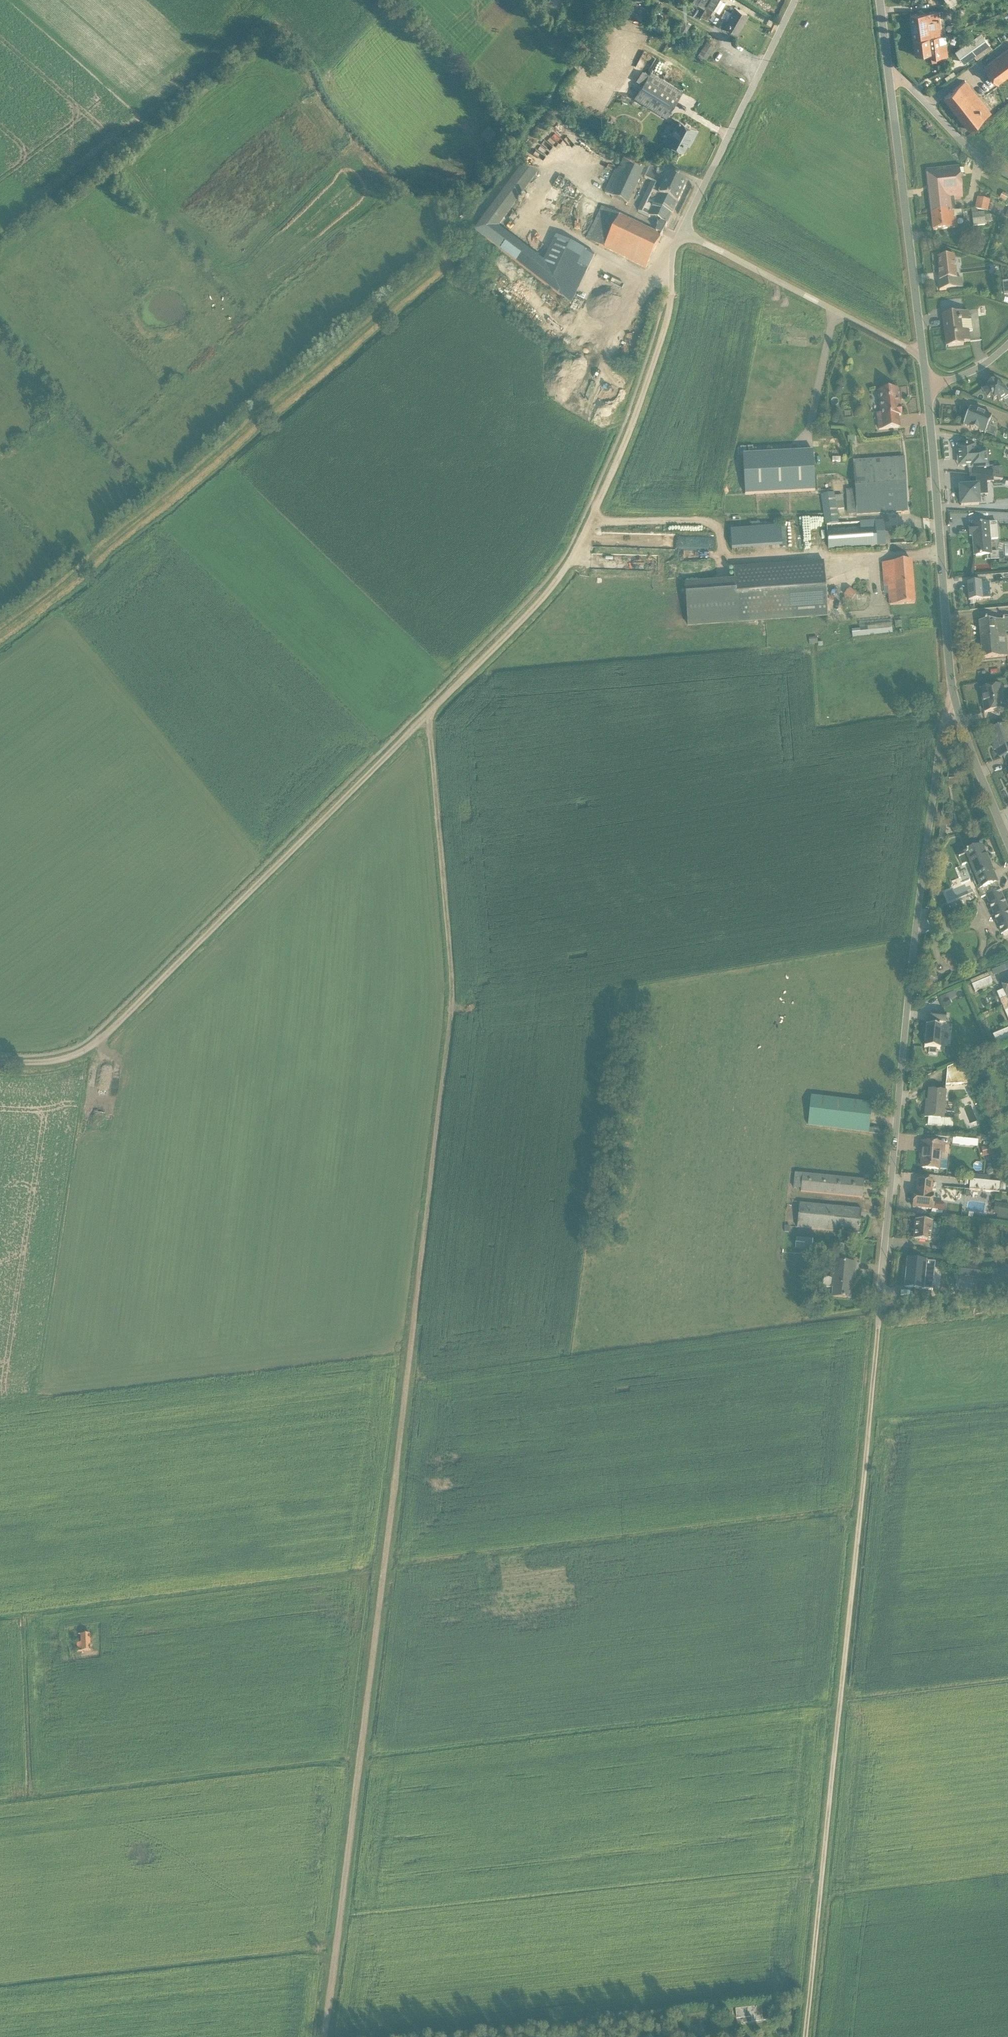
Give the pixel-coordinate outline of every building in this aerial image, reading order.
[(692,1),(704,8),(700,15),(707,19),(713,8),(718,0),(693,0),(692,1)] [(723,0),(720,0),(713,8),(719,13),(725,1),(723,0)] [(603,4),(598,13),(614,23),(619,14),(603,4)] [(748,14),(734,6),(730,12),(725,9),(721,16),(723,17),(721,22),(737,32),(748,14)] [(913,37),(944,33),(942,10),(910,13),(913,37)] [(981,31),(955,49),(964,61),(974,54),(976,58),(992,47),(981,31)] [(944,33),(913,37),(915,53),(930,51),(930,57),(947,55),(944,33)] [(708,55),(713,43),(705,39),(699,52),(708,55)] [(984,64),(997,82),(1007,74),(1007,47),(984,64)] [(683,91),(651,71),(649,74),(642,70),(636,79),(643,83),(634,97),(666,117),(683,91)] [(971,128),(990,113),(966,81),(946,96),(971,128)] [(693,137),(697,130),(678,119),(671,132),(668,131),(664,139),(683,150),(691,136),(693,137)] [(488,123),(480,133),(492,142),(500,133),(488,123)] [(623,155),(604,194),(627,205),(640,177),(652,183),(648,191),(658,196),(648,218),(666,227),(686,186),(673,180),(674,177),(662,171),(665,166),(643,156),(640,163),(623,155)] [(500,196),(474,232),(570,306),(593,257),(555,238),(543,263),(499,228),(536,176),(523,166),(500,196)] [(962,199),(959,168),(926,171),(932,214),(955,211),(954,201),(962,199)] [(1000,200),(1005,203),(1007,198),(1007,197),(1002,194),(1000,200)] [(977,198),(974,210),(978,210),(987,212),(989,201),(977,198)] [(601,208),(586,240),(604,249),(603,250),(645,270),(662,237),(601,208)] [(974,210),(970,210),(973,227),(985,226),(985,223),(991,222),(991,216),(985,217),(984,214),(979,214),(978,210),(974,210)] [(957,228),(955,211),(932,214),(933,231),(957,228)] [(953,258),(937,259),(939,270),(938,270),(940,281),(938,282),(939,292),(956,289),(953,258)] [(977,307),(978,318),(986,317),(984,306),(977,307)] [(586,307),(584,318),(594,320),(597,310),(586,307)] [(967,313),(942,316),(944,334),(946,334),(948,349),(964,347),(963,344),(970,343),(968,332),(971,332),(970,322),(968,322),(967,313)] [(981,391),(987,400),(990,398),(993,403),(996,401),(998,404),(1002,401),(1007,410),(1007,394),(1004,388),(1001,390),(997,385),(995,386),(993,383),(981,391)] [(897,391),(878,393),(880,414),(876,415),(878,431),(900,429),(897,417),(900,417),(901,415),(901,410),(899,408),(899,406),(897,405),(897,401),(899,401),(899,398),(898,394),(897,391)] [(992,418),(969,409),(963,426),(984,435),(985,434),(993,437),(995,430),(989,428),(992,421),(991,420),(992,418)] [(968,467),(969,476),(993,480),(993,479),(1002,481),(1002,468),(992,469),(992,468),(989,468),(988,452),(976,453),(975,445),(965,446),(965,444),(964,444),(962,443),(959,443),(958,444),(957,444),(957,447),(958,463),(963,467),(968,467)] [(814,493),(812,452),(742,456),(745,497),(814,493)] [(845,491),(847,517),(856,516),(856,517),(907,513),(904,459),(853,462),(855,491),(845,491)] [(993,480),(969,476),(970,488),(959,489),(961,507),(980,506),(979,496),(987,496),(986,484),(993,483),(993,480)] [(834,498),(834,494),(820,497),(824,526),(826,526),(828,551),(885,547),(885,546),(890,546),(889,534),(885,534),(884,522),(838,525),(836,511),(844,510),(842,497),(834,498)] [(759,530),(743,531),(742,523),(730,523),(732,551),(781,547),(781,541),(785,540),(785,528),(777,529),(777,524),(759,525),(759,530)] [(996,524),(969,527),(969,538),(973,538),(974,559),(992,556),(991,541),(998,541),(996,524)] [(911,563),(881,565),(883,596),(888,596),(889,607),(915,605),(911,563)] [(688,629),(827,619),(824,564),(734,570),(734,582),(685,585),(688,629)] [(981,583),(967,584),(968,602),(982,601),(981,583)] [(843,597),(850,602),(856,595),(849,590),(843,597)] [(982,660),(1007,658),(1005,633),(1007,633),(1007,621),(993,622),(993,620),(980,622),(980,624),(978,624),(982,660)] [(891,622),(851,625),(852,639),(892,635),(891,622)] [(980,690),(984,714),(1005,711),(1000,687),(980,690)] [(1007,756),(1007,731),(1006,726),(989,732),(999,759),(1007,756)] [(959,787),(957,778),(948,780),(949,782),(947,782),(948,788),(959,787)] [(1007,937),(1007,911),(1000,890),(998,891),(996,885),(998,885),(982,847),(957,857),(961,867),(966,865),(977,890),(975,890),(976,894),(978,893),(981,900),(985,898),(1000,936),(1002,936),(1003,938),(1007,937)] [(953,901),(962,898),(959,890),(963,889),(959,879),(947,883),(953,901)] [(989,974),(969,983),(974,994),(993,986),(989,974)] [(928,981),(932,985),(936,984),(937,982),(937,979),(933,975),(929,975),(927,977),(928,981)] [(999,984),(1006,999),(999,1002),(1004,1013),(1006,1012),(1007,1017),(1007,980),(999,984)] [(946,996),(939,1000),(944,1010),(951,1006),(949,1002),(956,998),(954,993),(947,996),(946,996)] [(924,1050),(928,1050),(928,1056),(935,1057),(936,1051),(940,1051),(942,1029),(937,1029),(937,1025),(945,1025),(946,1016),(930,1015),(929,1023),(931,1024),(930,1028),(926,1028),(924,1050)] [(992,1036),(996,1048),(1007,1042),(1007,1030),(992,1036)] [(967,1094),(969,1098),(973,1096),(960,1065),(948,1070),(945,1086),(966,1085),(970,1093),(967,1094)] [(927,1127),(952,1129),(953,1122),(944,1121),(946,1093),(929,1091),(927,1109),(925,1109),(924,1119),(927,1119),(927,1127)] [(868,1135),(872,1105),(810,1098),(807,1128),(868,1135)] [(952,1147),(977,1149),(977,1143),(953,1140),(952,1147)] [(939,1171),(946,1172),(947,1163),(940,1162),(941,1156),(943,1156),(944,1146),(922,1144),(921,1153),(923,1153),(921,1170),(939,1172),(939,1171)] [(994,1156),(992,1146),(981,1149),(983,1159),(994,1156)] [(989,1184),(1000,1185),(1003,1184),(1002,1176),(991,1175),(993,1174),(993,1170),(991,1169),(988,1169),(985,1172),(985,1175),(987,1177),(990,1176),(989,1184)] [(800,1194),(862,1200),(864,1182),(794,1176),(793,1191),(800,1191),(800,1194)] [(914,1195),(912,1210),(932,1212),(931,1215),(942,1216),(942,1213),(944,1214),(945,1206),(932,1205),(933,1197),(931,1197),(933,1184),(917,1182),(916,1195),(914,1195)] [(989,1184),(965,1182),(964,1186),(970,1187),(969,1192),(999,1195),(1000,1185),(989,1184)] [(994,1204),(993,1215),(997,1217),(997,1219),(1007,1221),(1007,1220),(1007,1206),(994,1204)] [(861,1212),(799,1206),(796,1230),(859,1236),(861,1212)] [(914,1242),(930,1244),(932,1224),(916,1222),(914,1242)] [(813,1241),(796,1240),(795,1249),(812,1252),(813,1241)] [(844,1243),(834,1242),(833,1250),(843,1251),(844,1243)] [(978,1248),(962,1247),(961,1255),(966,1256),(966,1259),(976,1260),(975,1257),(977,1258),(978,1256),(982,1256),(982,1250),(978,1250),(978,1248)] [(1005,1248),(995,1250),(996,1260),(1006,1258),(1005,1248)] [(831,1299),(850,1301),(851,1291),(849,1291),(849,1287),(851,1287),(851,1280),(855,1280),(856,1266),(831,1263),(829,1281),(827,1281),(825,1281),(823,1283),(823,1285),(823,1288),(827,1290),(829,1290),(832,1290),(831,1299)] [(817,1529),(833,1527),(832,1518),(816,1519),(817,1529)] [(77,1637),(78,1653),(91,1653),(90,1636),(77,1637)] [(760,2008),(735,2011),(736,2021),(751,2019),(751,2025),(762,2023),(762,2022),(768,2022),(767,2008),(761,2009),(760,2008)] [(724,2018),(732,2017),(732,2009),(724,2009),(724,2018)]
